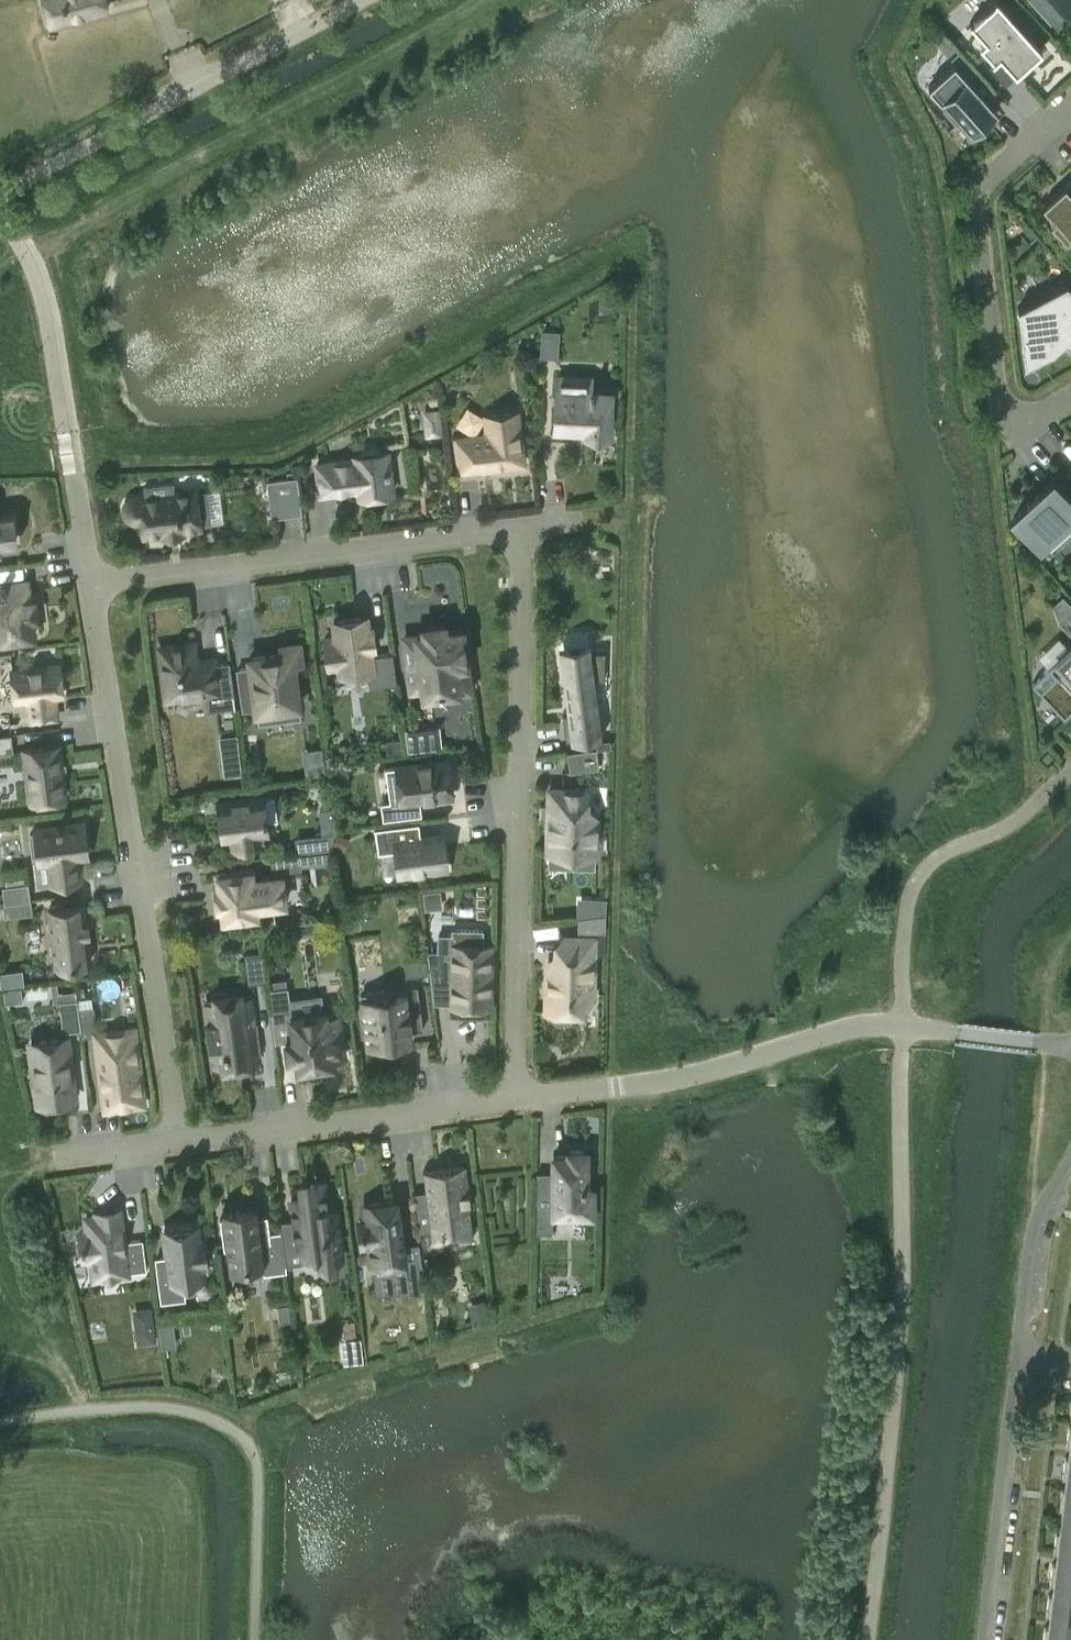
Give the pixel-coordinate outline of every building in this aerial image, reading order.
[(50,23),(107,8),(105,0),(44,0),(50,23)] [(1004,83),(1042,49),(998,0),(996,0),(972,22),(971,20),(970,21),(986,39),(981,44),(994,58),(987,64),(1004,83)] [(1070,8),(1070,0),(1033,0),(1051,20),(1065,8),(1068,11),(1070,8)] [(971,133),(997,110),(968,77),(976,70),(965,57),(957,64),(955,62),(928,85),(946,106),(943,109),(957,125),(961,121),(971,133)] [(1042,205),(1057,222),(1051,228),(1067,246),(1070,242),(1070,179),(1042,205)] [(1018,309),(1023,306),(1028,317),(1020,321),(1021,331),(1024,365),(1026,364),(1026,361),(1053,348),(1050,325),(1056,319),(1065,329),(1070,324),(1070,286),(1067,282),(1018,307),(1018,309)] [(540,356),(558,357),(559,330),(541,329),(540,356)] [(586,431),(607,432),(609,393),(592,392),(593,389),(590,389),(590,378),(557,377),(555,425),(587,426),(586,431)] [(441,433),(443,412),(428,411),(427,432),(441,433)] [(491,463),(492,466),(523,462),(517,411),(485,415),(488,434),(456,438),(460,470),(482,467),(482,464),(491,463)] [(361,453),(360,455),(354,456),(355,458),(317,463),(321,493),(358,488),(359,496),(392,492),(387,451),(382,452),(380,451),(378,450),(376,449),(373,449),(370,449),(368,449),(365,451),(363,452),(361,453)] [(302,513),(297,477),(268,481),(272,517),(302,513)] [(1013,516),(1040,546),(1070,519),(1070,521),(1070,500),(1053,481),(1039,493),(1038,493),(1027,503),(1028,504),(1013,516)] [(210,523),(206,491),(195,492),(195,490),(174,493),(173,482),(144,486),(145,496),(135,498),(131,499),(128,502),(126,506),(126,510),(127,514),(130,517),(134,519),(138,519),(142,519),(144,534),(162,532),(162,534),(183,532),(182,529),(200,527),(200,524),(210,523)] [(12,514),(0,515),(0,543),(15,541),(12,514)] [(37,615),(34,599),(29,600),(27,581),(0,584),(0,639),(34,635),(31,616),(37,615)] [(1052,605),(1058,621),(1065,614),(1070,620),(1070,604),(1063,595),(1052,605)] [(336,637),(325,638),(328,667),(339,665),(340,673),(367,670),(370,686),(397,683),(393,652),(371,655),(370,647),(375,646),(372,627),(368,628),(366,616),(333,620),(336,637)] [(405,637),(413,696),(458,690),(454,664),(466,663),(462,629),(445,632),(444,624),(424,627),(425,634),(405,637)] [(589,642),(560,647),(564,678),(568,712),(562,713),(563,723),(569,722),(572,739),(601,735),(594,678),(604,678),(605,650),(590,650),(589,642)] [(207,710),(236,707),(230,660),(215,662),(214,658),(195,660),(193,643),(160,647),(167,697),(205,692),(207,710)] [(251,667),(237,668),(242,708),(255,707),(255,711),(298,706),(293,664),(301,663),(298,643),(279,646),(280,653),(249,657),(251,667)] [(1032,682),(1064,716),(1070,710),(1070,646),(1032,682)] [(62,694),(58,663),(12,669),(16,700),(28,699),(31,720),(57,716),(54,695),(62,694)] [(407,752),(424,750),(422,728),(405,730),(407,752)] [(11,733),(0,735),(0,752),(13,751),(11,733)] [(221,752),(239,749),(237,734),(219,737),(221,752)] [(401,739),(386,740),(387,753),(402,751),(401,739)] [(612,747),(611,741),(610,739),(596,741),(597,749),(611,747),(612,747)] [(30,801),(65,797),(59,745),(24,749),(30,801)] [(325,770),(323,745),(305,746),(306,771),(325,770)] [(597,748),(567,752),(569,771),(599,767),(597,748)] [(452,795),(447,759),(397,766),(401,800),(381,803),(383,819),(421,814),(419,799),(452,795)] [(568,858),(573,862),(588,863),(592,859),(592,852),(596,852),(597,817),(585,817),(586,789),(550,789),(549,804),(548,820),(549,820),(548,851),(569,851),(568,858)] [(232,838),(233,847),(259,844),(258,835),(268,833),(267,823),(276,822),(273,796),(264,797),(264,796),(218,802),(223,839),(232,838)] [(332,808),(320,810),(322,834),(335,832),(332,808)] [(88,854),(84,821),(62,824),(62,823),(56,824),(56,825),(34,828),(35,832),(30,833),(33,856),(38,856),(39,861),(49,859),(52,883),(80,880),(77,856),(88,854)] [(424,870),(444,868),(447,868),(443,834),(414,837),(412,824),(376,828),(379,852),(396,850),(399,874),(424,871),(424,870)] [(344,849),(348,837),(336,833),(331,844),(344,849)] [(328,848),(307,851),(309,866),(330,863),(328,848)] [(273,871),(285,870),(300,868),(298,852),(271,855),(273,871)] [(312,883),(331,881),(330,864),(310,866),(312,883)] [(252,878),(251,869),(216,873),(218,888),(215,888),(218,906),(222,905),(224,918),(257,914),(256,906),(285,902),(281,875),(252,878)] [(2,885),(4,902),(31,899),(28,882),(2,885)] [(592,897),(591,916),(606,914),(607,898),(592,897)] [(1,903),(3,917),(32,913),(31,899),(4,902),(1,903)] [(85,917),(83,903),(49,908),(56,965),(90,960),(87,936),(89,936),(87,916),(85,917)] [(264,921),(276,919),(275,909),(263,911),(264,921)] [(605,931),(606,914),(591,916),(578,917),(578,931),(605,931)] [(490,1005),(491,943),(484,943),(484,931),(452,930),(452,936),(438,936),(438,978),(451,978),(451,1004),(490,1005)] [(548,962),(547,1010),(549,1010),(549,1011),(550,1013),(550,1014),(551,1016),(551,1017),(553,1018),(553,1019),(555,1020),(558,1021),(560,1022),(562,1022),(565,1021),(567,1021),(569,1019),(571,1017),(572,1015),(573,1013),(573,1012),(573,1010),(576,1010),(576,995),(592,995),(594,937),(565,936),(564,963),(548,962)] [(266,980),(262,950),(244,952),(244,954),(246,954),(249,981),(264,979),(264,981),(266,980)] [(406,976),(429,973),(427,959),(404,962),(406,976)] [(22,968),(0,971),(2,984),(24,981),(22,968)] [(413,1039),(412,1029),(423,1028),(418,985),(385,989),(386,995),(361,998),(367,1044),(394,1041),(413,1039)] [(272,1012),(290,1010),(287,988),(269,990),(272,1012)] [(225,1062),(256,1058),(249,997),(228,999),(229,1011),(209,1014),(214,1051),(224,1050),(225,1062)] [(81,1029),(78,1007),(77,1003),(60,1005),(63,1031),(81,1029)] [(97,1034),(98,1034),(94,1005),(78,1007),(81,1029),(82,1036),(97,1035),(97,1034)] [(297,1069),(333,1064),(332,1058),(345,1056),(339,1015),(327,1017),(326,1010),(290,1015),(293,1039),(285,1040),(288,1059),(296,1058),(297,1069)] [(97,1035),(98,1041),(106,1107),(142,1102),(133,1029),(98,1034),(97,1034),(97,1035)] [(66,1037),(31,1042),(39,1102),(74,1097),(66,1037)] [(536,1177),(536,1212),(586,1212),(586,1211),(593,1211),(593,1187),(586,1187),(586,1149),(568,1149),(568,1154),(553,1154),(553,1171),(550,1171),(550,1177),(536,1177)] [(437,1169),(424,1171),(427,1199),(414,1201),(418,1232),(471,1225),(464,1166),(450,1167),(437,1169)] [(281,1230),(284,1250),(308,1247),(310,1261),(335,1258),(342,1257),(336,1213),(328,1214),(326,1201),(324,1183),(300,1186),(302,1199),(291,1201),(293,1218),(280,1220),(281,1230)] [(366,1219),(359,1220),(363,1245),(369,1244),(372,1266),(373,1265),(376,1293),(403,1289),(403,1294),(421,1291),(417,1265),(405,1267),(402,1243),(397,1200),(364,1204),(366,1219)] [(223,1209),(224,1217),(220,1218),(224,1248),(228,1248),(230,1268),(262,1264),(263,1273),(286,1270),(281,1230),(270,1232),(267,1214),(257,1216),(256,1205),(223,1209)] [(88,1231),(79,1232),(83,1257),(91,1256),(93,1269),(94,1276),(122,1273),(147,1270),(143,1239),(123,1241),(119,1213),(86,1217),(88,1231)] [(161,1300),(184,1297),(182,1280),(203,1277),(201,1262),(206,1262),(203,1240),(199,1241),(197,1225),(164,1230),(167,1256),(156,1258),(161,1300)] [(290,1320),(288,1303),(278,1305),(280,1321),(290,1320)] [(485,1305),(469,1309),(473,1325),(489,1321),(485,1305)] [(176,1342),(174,1323),(159,1325),(161,1343),(176,1342)] [(155,1328),(135,1330),(137,1345),(157,1342),(155,1328)] [(1064,1488),(1070,1488),(1070,1456),(1068,1456),(1065,1456),(1063,1477),(1066,1477),(1064,1488)]
